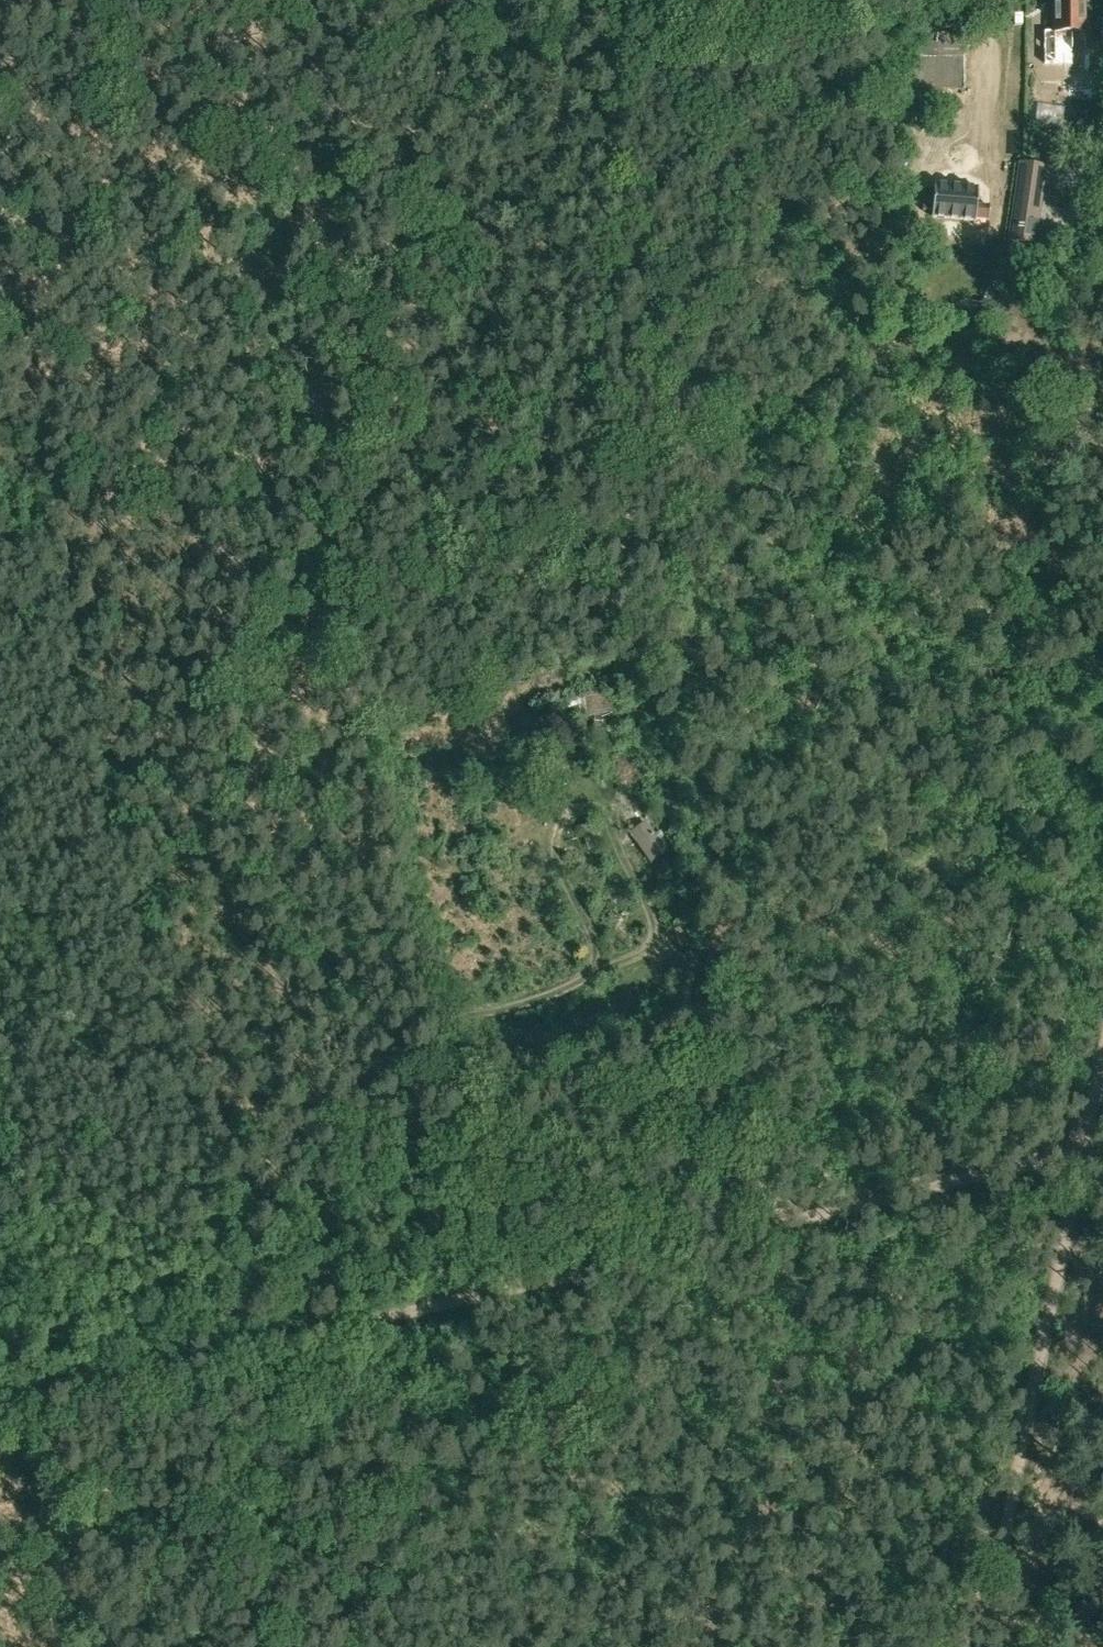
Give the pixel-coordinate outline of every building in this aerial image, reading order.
[(1084,30),(1083,0),(1053,0),(1054,54),(1073,54),(1072,30),(1084,30)] [(911,89),(919,89),(965,89),(966,33),(936,32),(936,42),(913,42),(911,56),(911,87),(911,89)] [(1084,67),(1066,80),(1076,95),(1094,82),(1084,67)] [(927,167),(925,188),(934,189),(933,195),(977,199),(977,197),(990,199),(992,185),(979,183),(981,166),(966,165),(966,163),(952,161),(952,163),(937,162),(936,168),(927,167)] [(1048,167),(1021,163),(1009,240),(1036,244),(1048,167)] [(667,850),(659,839),(655,834),(646,820),(628,832),(649,863),(667,850)] [(511,835),(522,842),(531,828),(520,821),(511,835)]
